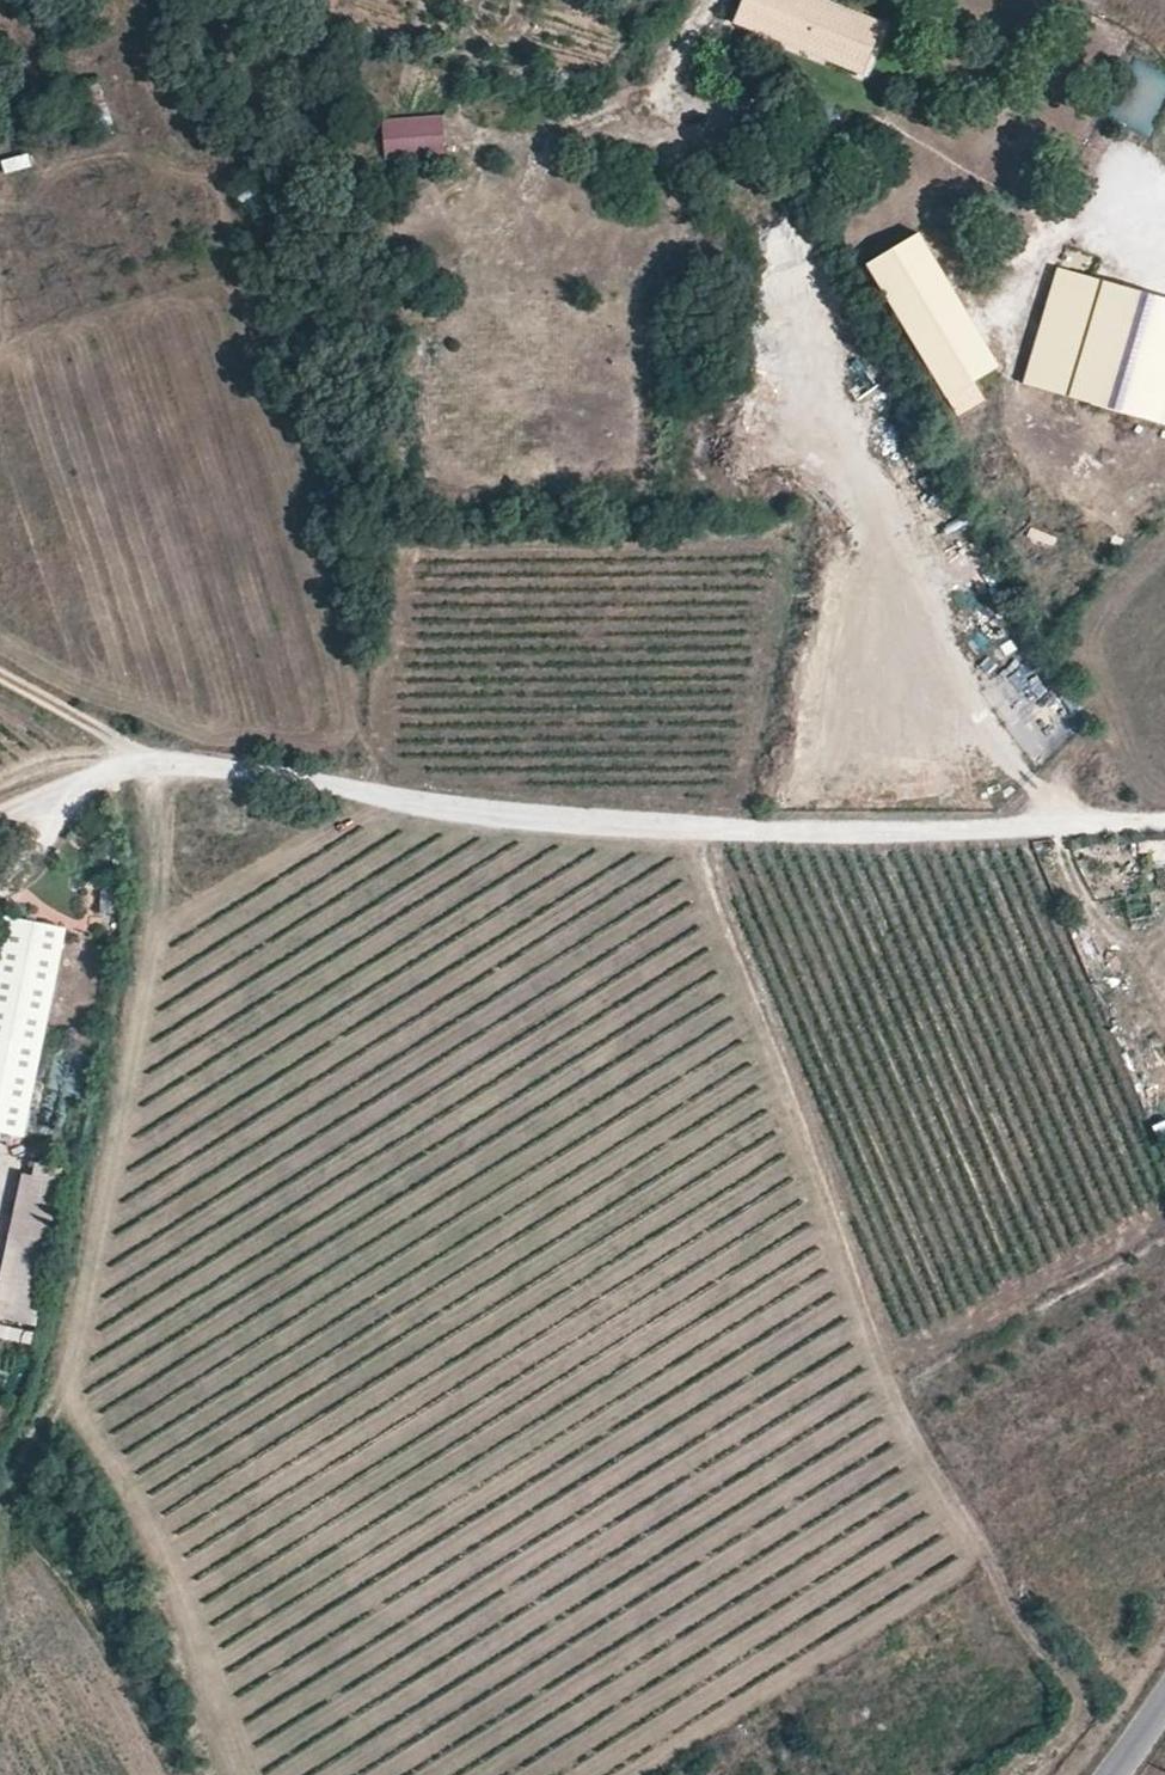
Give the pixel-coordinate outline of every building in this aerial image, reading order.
[(819,0),(740,0),(733,17),(860,68),(878,24),(819,0)] [(1147,138),(1164,107),(1164,76),(1137,60),(1106,113),(1147,138)] [(448,158),(446,116),(382,119),(385,162),(448,158)] [(927,234),(874,261),(945,397),(998,370),(927,234)] [(1059,273),(1029,389),(1164,425),(1164,302),(1059,273)] [(37,1053),(61,931),(4,921),(0,940),(0,1047),(37,1053)] [(37,1053),(0,1047),(0,1138),(20,1141),(37,1053)] [(0,1283),(0,1321),(31,1328),(66,1173),(27,1164),(0,1283)] [(33,1333),(0,1327),(0,1341),(31,1346),(33,1333)]
